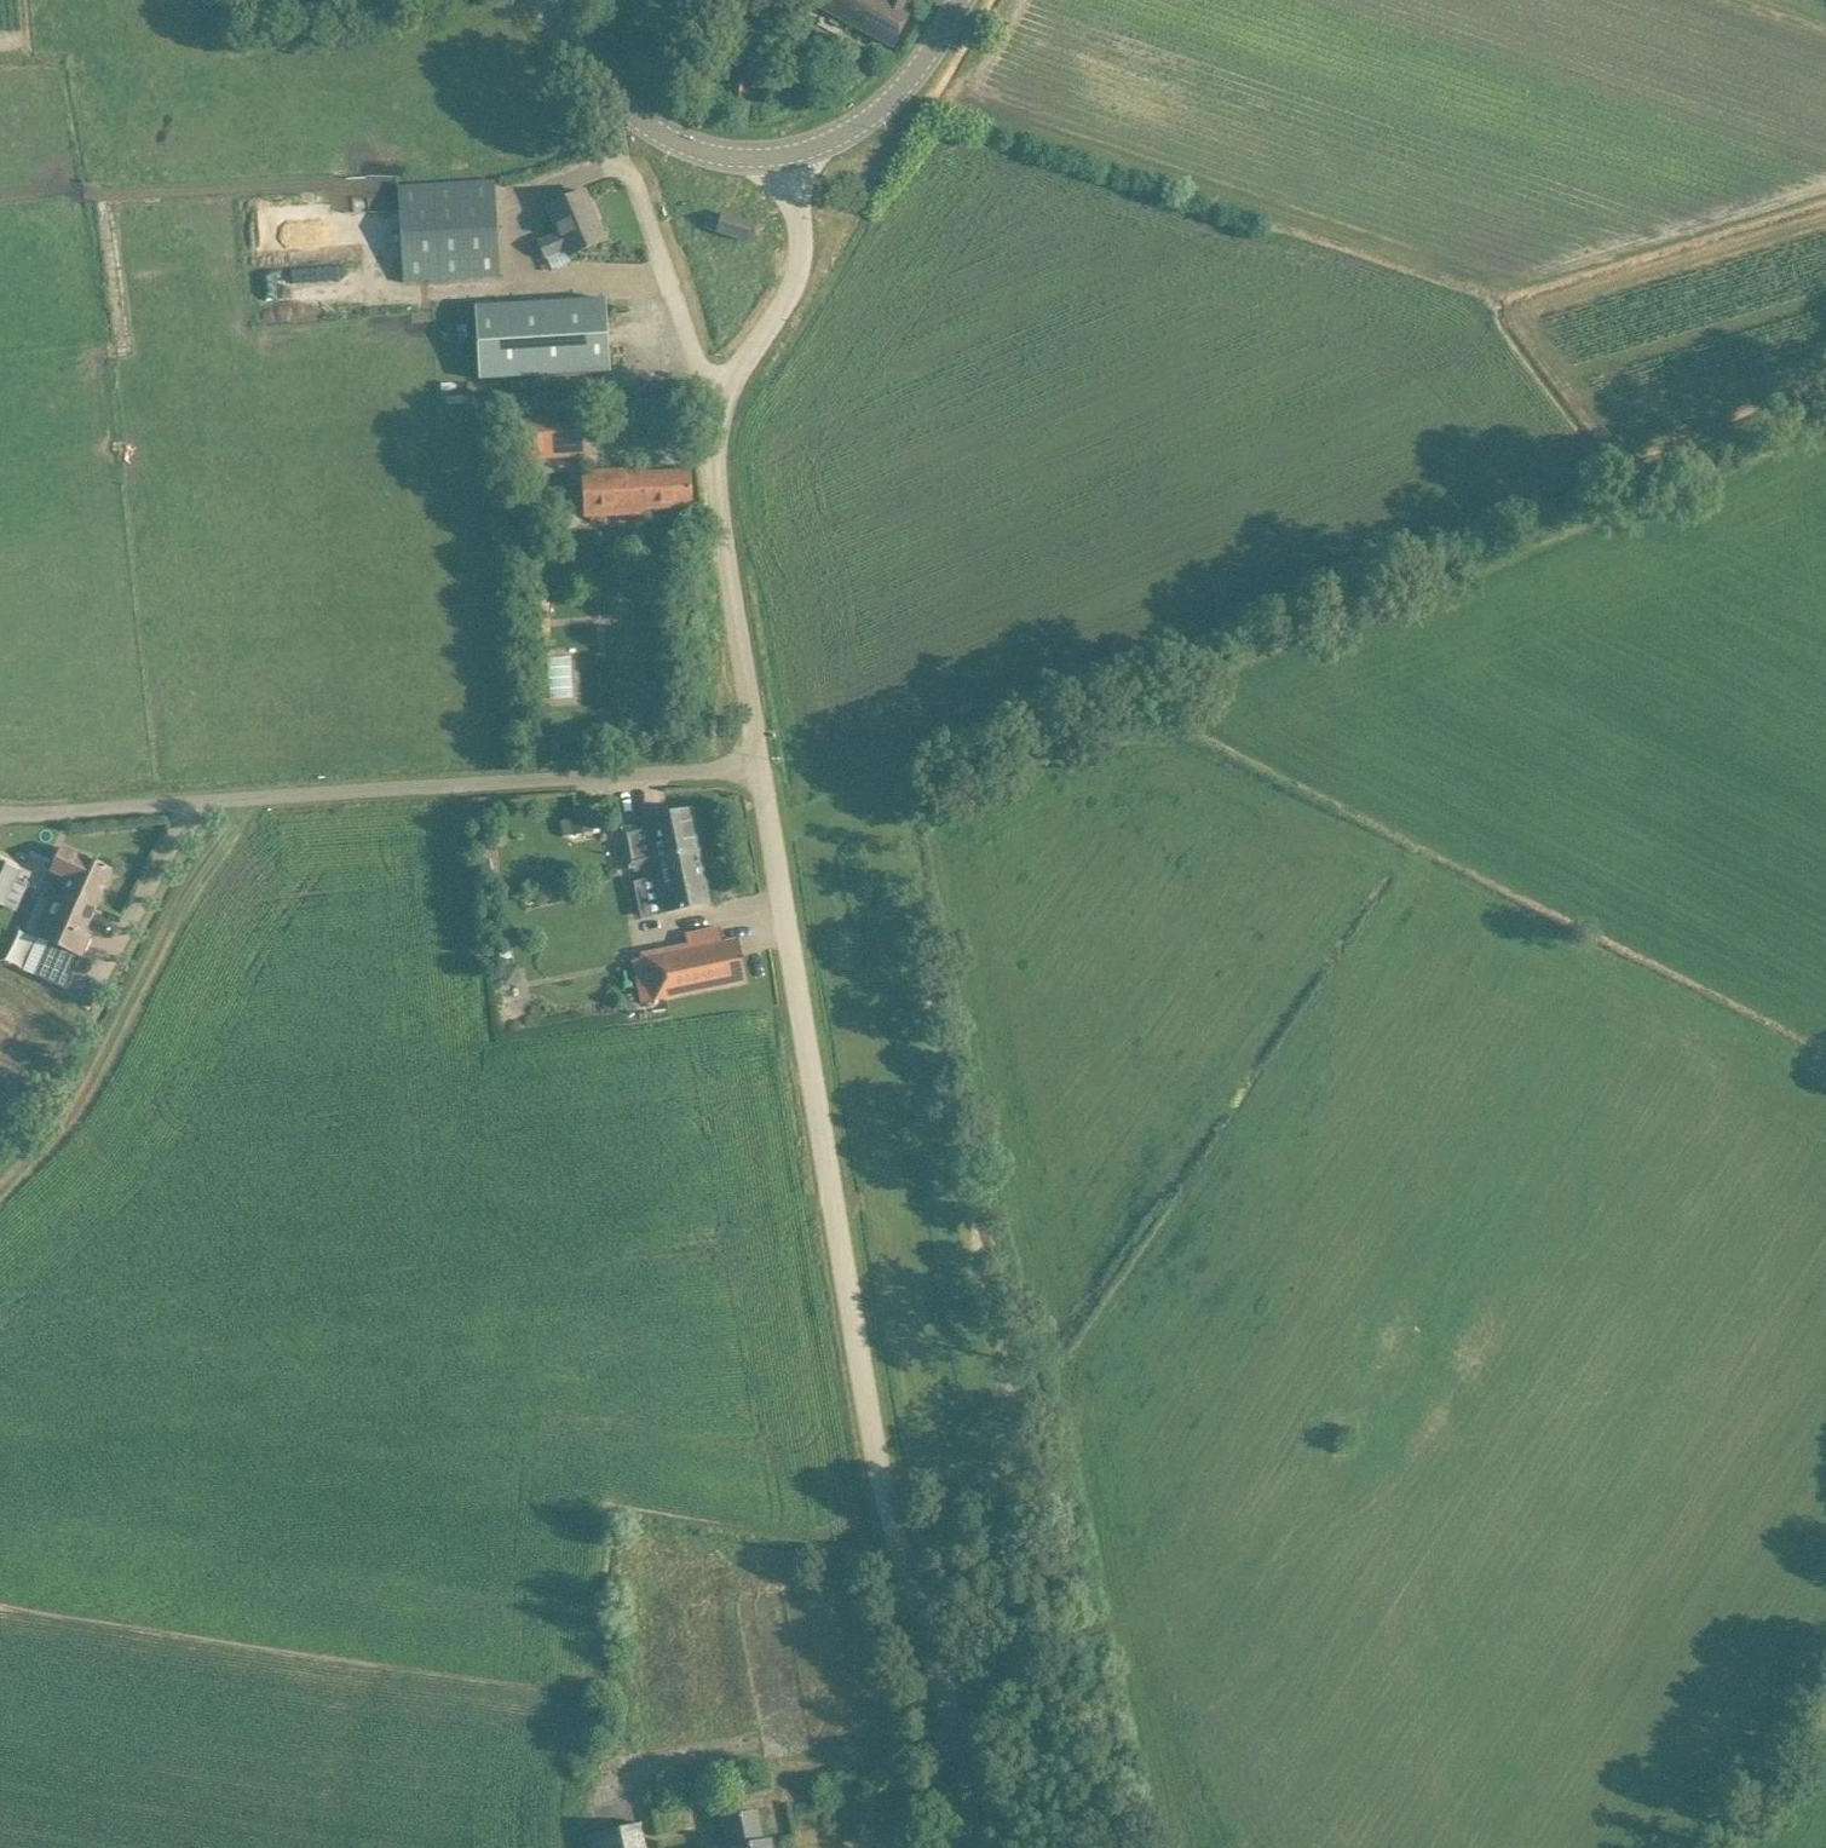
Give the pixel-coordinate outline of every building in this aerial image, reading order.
[(824,8),(892,45),(916,0),(828,0),(824,8)] [(280,4),(263,10),(269,26),(286,21),(280,4)] [(494,179),(398,185),(403,283),(476,279),(500,278),(494,179)] [(584,191),(548,207),(559,234),(539,242),(546,257),(566,249),(568,256),(605,240),(584,191)] [(747,242),(753,224),(722,214),(716,232),(747,242)] [(474,311),(478,380),(608,372),(604,303),(474,311)] [(582,457),(580,411),(516,415),(518,460),(582,457)] [(646,514),(646,510),(692,507),(690,471),(644,475),(643,470),(583,474),(586,518),(646,514)] [(555,660),(556,704),(581,704),(580,660),(555,660)] [(614,735),(614,722),(595,723),(595,735),(614,735)] [(634,819),(635,826),(618,830),(625,862),(642,859),(646,882),(663,879),(670,913),(710,905),(690,808),(634,819)] [(587,817),(570,820),(573,835),(590,831),(587,817)] [(61,847),(51,871),(69,879),(64,890),(98,905),(113,870),(61,847)] [(6,906),(21,869),(0,861),(0,903),(6,906)] [(64,969),(71,953),(82,957),(91,936),(85,934),(98,905),(64,890),(53,916),(46,913),(36,936),(51,942),(43,960),(64,969)] [(630,959),(640,1004),(747,982),(738,939),(721,942),(719,930),(685,936),(686,943),(639,952),(640,957),(630,959)] [(756,1773),(745,1774),(747,1787),(758,1786),(756,1773)] [(763,1841),(758,1811),(723,1817),(726,1836),(721,1838),(723,1847),(724,1847),(728,1847),(763,1841)] [(590,1847),(646,1847),(640,1823),(587,1835),(590,1847)] [(771,1839),(763,1841),(728,1847),(772,1847),(771,1839)]
